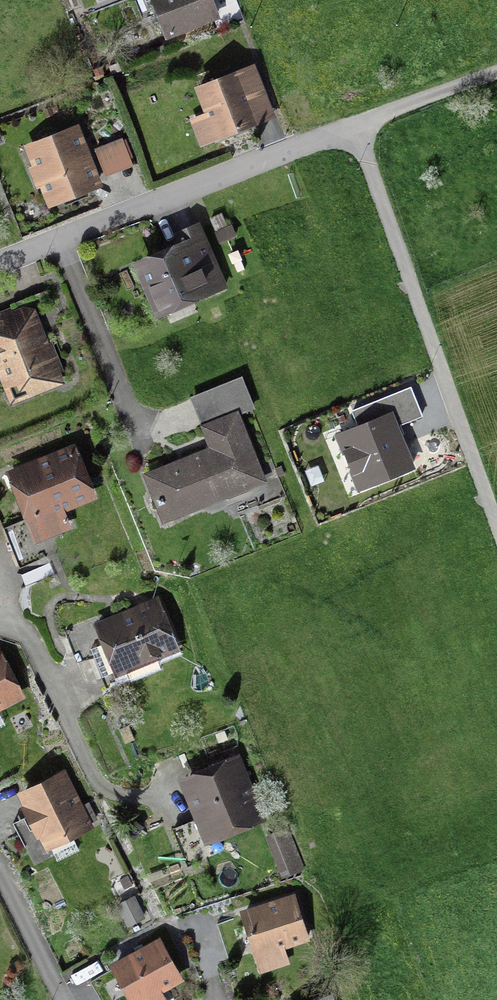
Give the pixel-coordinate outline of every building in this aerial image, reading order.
[(164,35),(215,16),(209,0),(150,0),(164,35)] [(268,117),(248,62),(192,82),(212,137),(268,117)] [(71,123),(20,143),(44,203),(95,183),(71,123)] [(229,290),(200,225),(173,237),(179,250),(135,269),(158,321),(229,290)] [(9,399),(59,379),(28,300),(0,311),(0,376),(9,399)] [(358,421),(334,431),(358,489),(417,466),(400,423),(423,413),(411,384),(353,407),(358,421)] [(233,411),(200,424),(209,447),(142,473),(160,518),(261,479),(233,411)] [(74,444),(3,471),(30,539),(64,526),(57,508),(93,495),(74,444)] [(176,648),(155,597),(93,623),(114,674),(176,648)] [(0,656),(0,709),(19,701),(0,656)] [(260,817),(233,752),(176,776),(203,840),(260,817)] [(86,824),(59,767),(14,788),(41,845),(86,824)] [(290,830),(272,837),(288,875),(305,868),(290,830)] [(135,894),(117,902),(127,925),(145,917),(135,894)] [(292,896),(237,911),(253,969),(284,960),(280,943),(304,937),(292,896)] [(158,936),(105,961),(124,999),(163,999),(156,986),(177,976),(158,936)] [(328,991),(297,999),(331,999),(328,991)]
